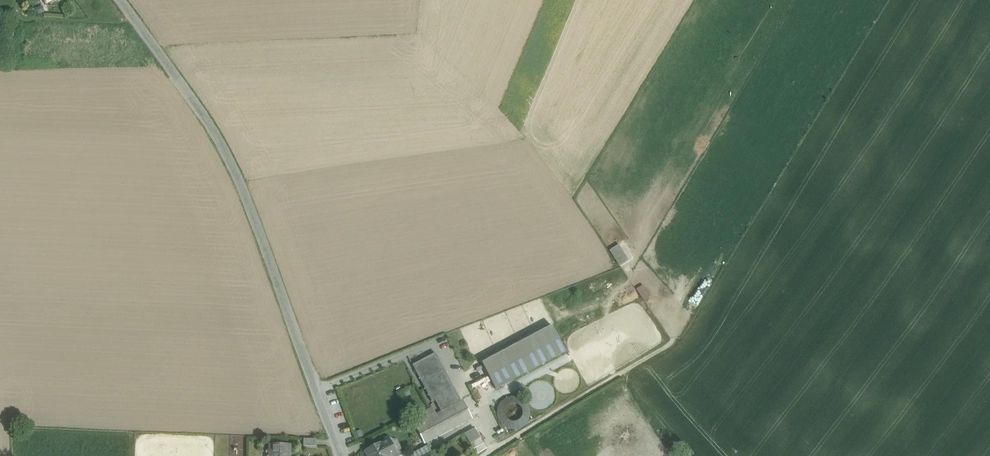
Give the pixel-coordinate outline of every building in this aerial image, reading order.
[(644,301),(651,298),(645,284),(638,288),(644,301)] [(623,305),(641,298),(637,288),(620,295),(623,305)] [(566,352),(552,326),(482,364),(496,390),(566,352)] [(435,353),(412,366),(432,403),(435,401),(441,412),(461,401),(435,353)] [(493,414),(513,435),(534,415),(514,393),(493,414)] [(427,419),(416,425),(426,443),(471,420),(461,401),(441,412),(436,415),(427,419)] [(433,409),(424,414),(427,419),(436,415),(433,409)] [(475,428),(464,434),(470,444),(481,438),(475,428)] [(367,452),(369,455),(397,455),(392,446),(393,443),(391,440),(388,438),(385,440),(383,443),(367,452)] [(481,438),(470,444),(477,454),(487,448),(481,438)] [(270,444),(270,453),(273,453),(273,455),(287,455),(287,454),(290,454),(290,445),(270,444)]
